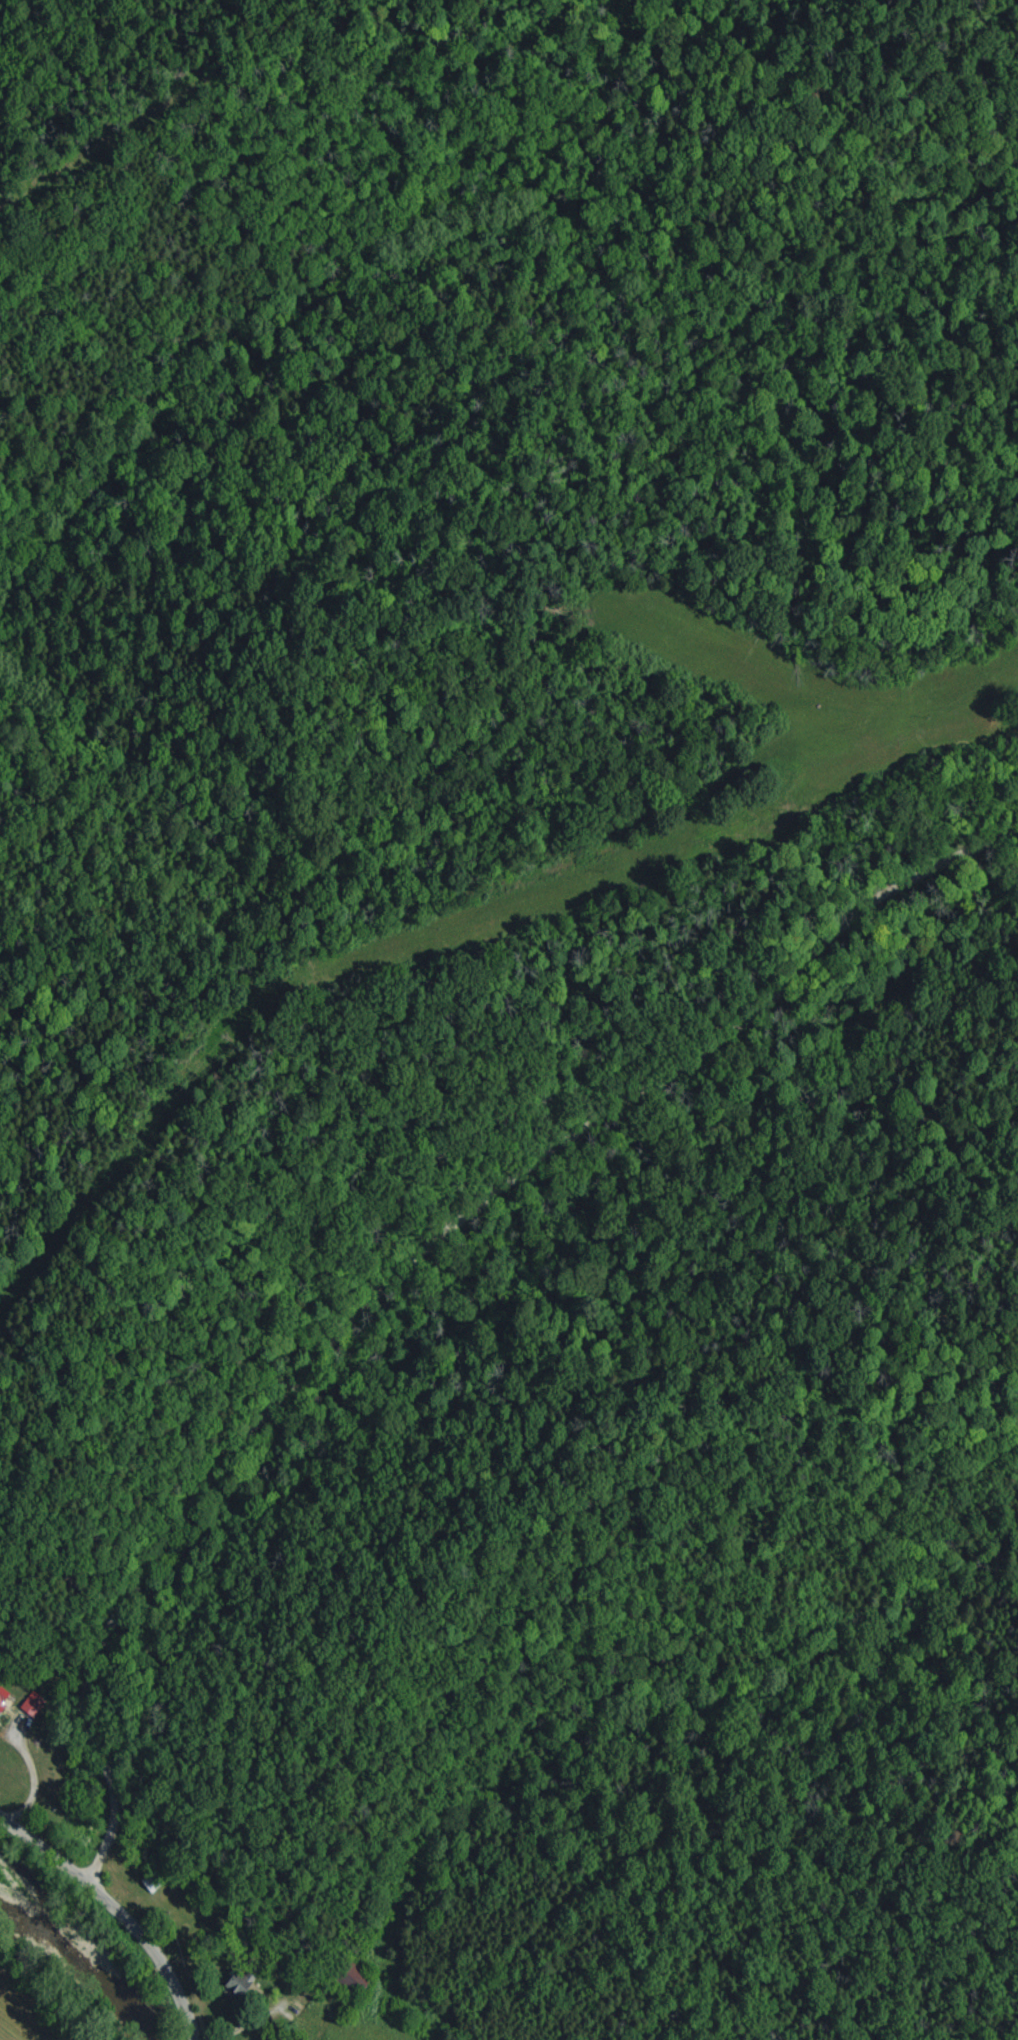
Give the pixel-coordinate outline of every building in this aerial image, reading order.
[(0,1689),(0,1713),(11,1697),(0,1689)] [(17,1708),(30,1719),(43,1704),(31,1693),(17,1708)]
